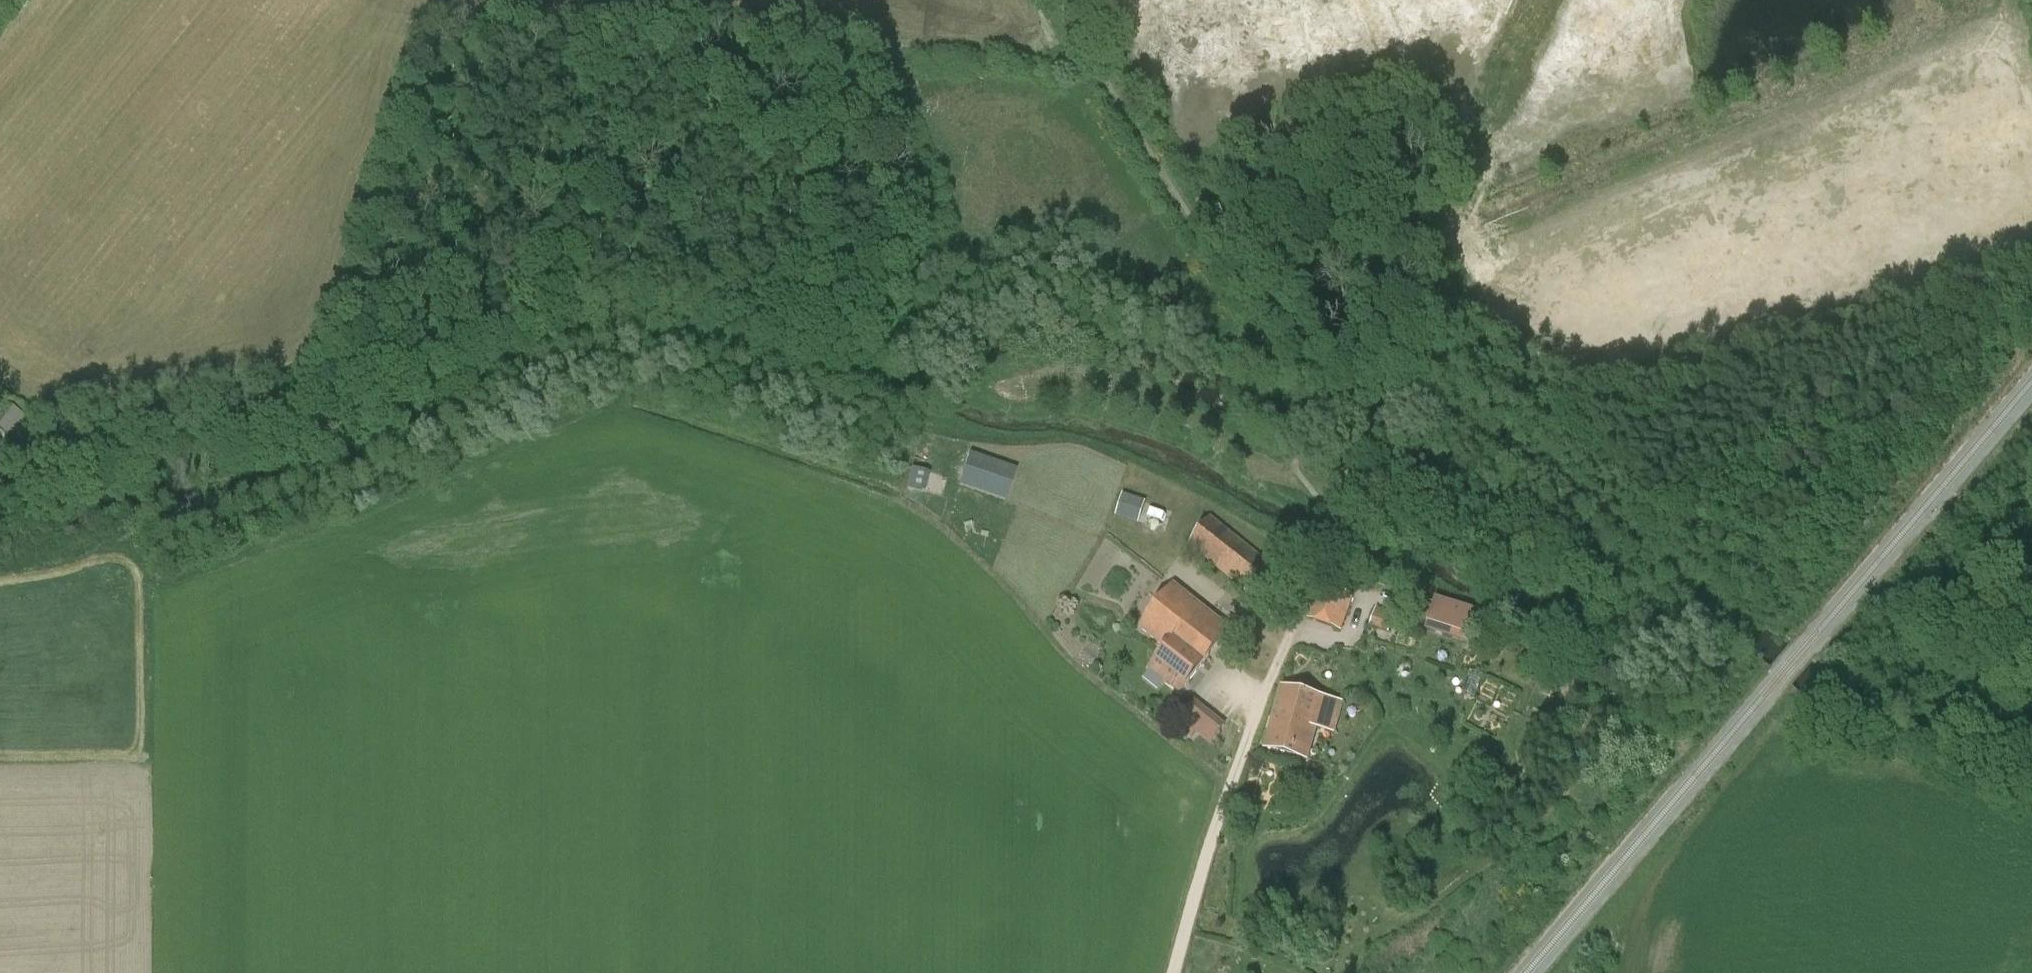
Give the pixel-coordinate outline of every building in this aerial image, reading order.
[(959,485),(1006,501),(1016,468),(970,453),(959,485)] [(911,468),(908,487),(926,490),(930,471),(911,468)] [(1123,493),(1115,515),(1138,524),(1146,502),(1123,493)] [(1187,544),(1244,590),(1267,562),(1210,516),(1187,544)] [(1139,628),(1164,649),(1173,638),(1204,664),(1231,630),(1174,584),(1139,628)] [(1320,585),(1308,619),(1341,631),(1353,596),(1320,585)] [(1453,630),(1451,636),(1469,641),(1478,614),(1436,600),(1429,622),(1453,630)] [(1396,614),(1376,607),(1369,625),(1389,632),(1396,614)] [(1173,638),(1164,649),(1166,650),(1149,670),(1179,694),(1204,664),(1173,638)] [(1325,698),(1281,686),(1264,748),(1308,761),(1325,698)] [(1185,734),(1192,739),(1196,733),(1210,744),(1226,724),(1205,708),(1185,734)]
